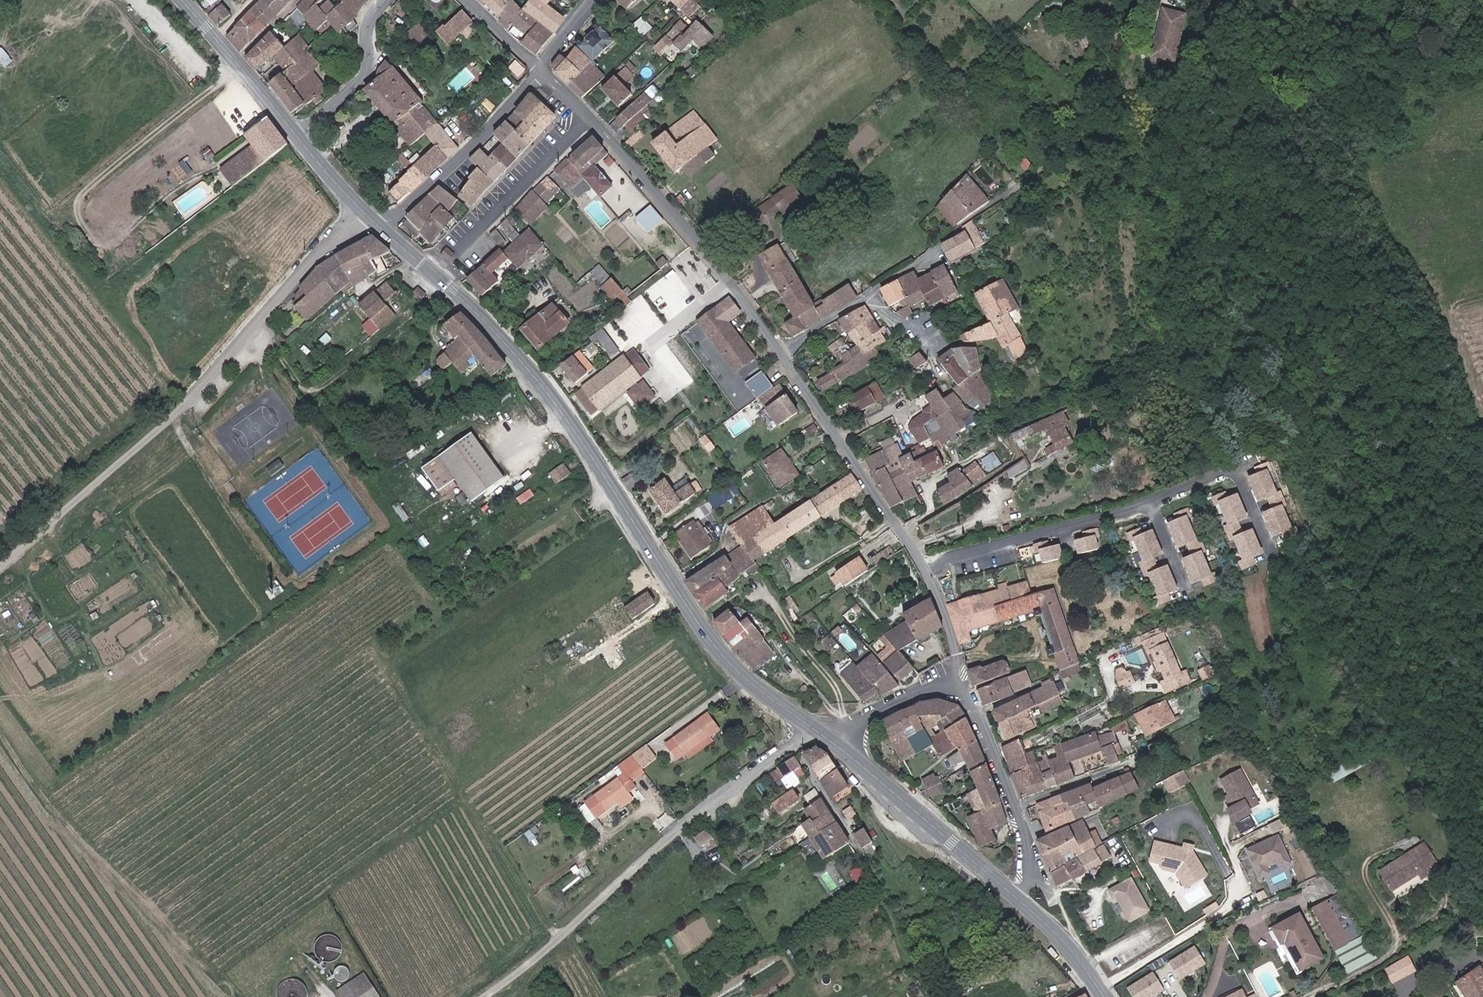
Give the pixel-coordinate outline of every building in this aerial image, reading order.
[(222,0),(221,0),(208,11),(212,16),(226,4),(222,0)] [(298,0),(268,0),(257,11),(272,27),(298,0)] [(300,5),(311,16),(327,0),(305,0),(300,5)] [(330,0),(327,0),(311,16),(315,21),(322,27),(332,17),(339,10),(330,0)] [(348,1),(361,14),(375,0),(347,0),(348,1)] [(517,0),(487,0),(491,3),(492,3),(505,14),(517,0)] [(528,8),(519,0),(517,0),(505,14),(508,16),(505,19),(513,26),(518,20),(528,8)] [(528,8),(557,32),(568,18),(552,4),(556,0),(535,0),(528,8)] [(615,0),(627,11),(637,0),(616,0),(615,0)] [(681,5),(693,15),(702,4),(700,3),(703,0),(686,0),(681,5)] [(361,14),(348,1),(339,10),(332,17),(344,30),(361,14)] [(235,15),(226,4),(212,16),(221,27),(235,15)] [(527,41),(540,52),(557,32),(528,8),(518,20),(534,33),(527,41)] [(1166,9),(1160,40),(1166,41),(1163,57),(1179,60),(1188,13),(1166,9)] [(264,35),(272,27),(257,11),(248,20),(264,35)] [(452,46),(477,23),(467,12),(442,35),(452,46)] [(722,20),(713,12),(704,22),(702,20),(694,28),(684,19),(657,47),(664,54),(676,41),(688,53),(699,42),(707,49),(720,36),(713,30),(722,20)] [(256,43),(264,35),(248,20),(240,28),(256,43)] [(580,47),(581,48),(599,66),(617,48),(615,45),(619,41),(599,21),(596,25),(600,29),(586,42),(582,38),(578,42),(582,45),(580,47)] [(418,50),(434,36),(422,24),(407,37),(418,50)] [(247,52),(256,43),(240,28),(232,37),(247,52)] [(290,47),(277,33),(251,57),(262,70),(278,56),(284,63),(295,53),(290,47)] [(301,38),(290,47),(295,53),(313,74),(317,71),(319,74),(327,68),(301,38)] [(1166,41),(1160,40),(1157,56),(1163,57),(1166,41)] [(14,62),(5,48),(0,51),(0,58),(6,67),(14,62)] [(570,59),(564,53),(557,62),(558,68),(588,99),(610,77),(599,66),(581,48),(570,59)] [(285,98),(300,116),(319,100),(324,96),(332,89),(319,74),(317,71),(313,74),(295,53),(284,63),(291,72),(301,84),(285,98)] [(429,132),(441,120),(400,69),(391,60),(383,69),(382,77),(383,79),(372,89),(416,142),(429,132)] [(301,84),(291,72),(275,85),(285,98),(301,84)] [(620,78),(606,90),(621,107),(635,95),(620,78)] [(293,144),(249,88),(227,104),(258,144),(271,161),(293,144)] [(645,113),(657,102),(650,93),(613,126),(621,134),(629,127),(634,133),(650,119),(645,113)] [(324,96),(319,100),(322,104),(327,100),(324,96)] [(523,110),(511,122),(521,131),(546,105),(537,96),(523,110)] [(546,105),(521,131),(534,144),(560,117),(546,105)] [(721,140),(698,111),(657,143),(680,172),(687,166),(703,154),(709,162),(718,156),(711,147),(721,140)] [(404,202),(462,147),(441,120),(429,132),(441,147),(404,181),(405,183),(395,193),(404,202)] [(511,122),(498,136),(508,145),(521,158),(534,144),(521,131),(511,122)] [(648,135),(645,131),(638,136),(632,141),(636,145),(648,135)] [(617,183),(601,166),(613,155),(598,139),(573,161),(595,186),(603,195),(617,183)] [(237,187),(271,161),(258,144),(224,170),(237,187)] [(508,145),(498,155),(511,168),(521,158),(508,145)] [(484,149),(473,160),(483,170),(497,183),(511,168),(498,155),(495,159),(484,149)] [(582,198),(595,186),(573,161),(571,158),(557,170),(582,198)] [(1012,184),(1018,178),(1009,169),(1003,175),(1012,184)] [(497,183),(483,170),(462,192),(475,206),(497,183)] [(818,173),(810,180),(814,185),(822,179),(818,173)] [(959,227),(997,200),(973,173),(941,206),(959,227)] [(557,195),(564,189),(552,177),(546,183),(557,195)] [(546,183),(538,190),(550,202),(557,195),(546,183)] [(800,185),(753,217),(760,227),(788,208),(791,212),(810,199),(800,185)] [(444,186),(412,220),(424,231),(446,207),(451,212),(461,202),(444,186)] [(537,190),(519,208),(535,225),(554,207),(550,202),(538,190),(537,190)] [(654,206),(639,219),(652,233),(666,220),(654,206)] [(446,207),(424,231),(437,243),(444,236),(459,220),(451,212),(446,207)] [(635,213),(632,210),(622,219),(625,223),(635,213)] [(512,219),(506,225),(516,236),(522,231),(512,219)] [(988,245),(976,223),(965,229),(968,234),(945,247),(954,263),(988,245)] [(501,230),(495,234),(505,246),(510,242),(501,230)] [(513,258),(523,270),(550,247),(535,230),(527,238),(509,253),(513,258)] [(376,238),(369,241),(375,253),(369,257),(379,276),(393,269),(386,256),(393,253),(376,238)] [(344,254),(323,268),(339,295),(358,283),(360,286),(379,276),(369,257),(375,253),(369,241),(344,254)] [(451,247),(446,254),(454,260),(460,253),(451,247)] [(818,307),(783,247),(765,257),(800,318),(789,324),(797,337),(863,299),(855,286),(818,307)] [(495,274),(513,258),(509,253),(506,250),(471,279),(486,296),(503,282),(495,274)] [(1249,270),(1246,262),(1237,265),(1240,274),(1249,270)] [(937,306),(963,292),(949,266),(923,279),(932,296),(937,306)] [(339,295),(323,268),(305,288),(312,295),(299,308),(312,321),(339,295)] [(907,316),(920,310),(917,303),(932,296),(923,279),(919,271),(888,287),(897,304),(906,300),(910,307),(902,312),(907,316)] [(618,301),(622,298),(628,305),(634,300),(616,278),(606,286),(618,301)] [(1010,316),(1013,314),(1020,309),(1005,280),(979,296),(993,322),(964,337),(966,341),(980,343),(994,341),(1002,338),(1016,362),(1031,354),(1010,316)] [(399,292),(391,283),(380,292),(387,301),(399,292)] [(312,295),(305,288),(299,296),(303,300),(296,305),(299,308),(312,295)] [(422,289),(419,293),(427,300),(430,295),(422,289)] [(380,292),(363,306),(374,320),(383,331),(400,316),(387,301),(380,292)] [(720,307),(730,320),(733,317),(724,304),(720,307)] [(559,305),(527,331),(542,350),(574,324),(559,305)] [(846,319),(863,345),(886,331),(870,305),(846,319)] [(702,321),(742,373),(760,359),(741,334),(730,320),(720,307),(702,321)] [(450,368),(457,362),(464,371),(481,357),(497,377),(513,365),(490,335),(468,311),(451,324),(458,333),(456,334),(459,339),(453,343),(457,348),(443,359),(450,368)] [(383,331),(374,320),(367,326),(376,337),(383,331)] [(868,354),(880,347),(894,338),(888,329),(886,331),(863,345),(868,354)] [(606,330),(599,335),(615,356),(622,351),(606,330)] [(863,345),(844,357),(848,363),(834,372),(835,373),(824,379),(831,390),(885,356),(880,347),(868,354),(863,345)] [(962,384),(982,370),(986,368),(983,348),(957,348),(942,359),(962,384)] [(640,359),(643,357),(638,350),(629,357),(628,356),(580,393),(597,415),(635,386),(638,390),(633,393),(644,408),(659,397),(648,382),(643,386),(640,382),(645,378),(644,377),(654,370),(647,361),(644,364),(640,359)] [(581,352),(563,367),(577,384),(594,369),(581,352)] [(930,364),(924,353),(912,360),(919,371),(930,364)] [(992,389),(982,370),(962,384),(958,388),(972,402),(986,412),(995,401),(992,389)] [(762,399),(778,387),(766,371),(751,383),(762,399)] [(880,382),(854,398),(863,414),(890,398),(880,382)] [(785,387),(766,401),(783,425),(802,411),(785,387)] [(969,408),(959,392),(950,398),(944,388),(931,396),(936,404),(943,416),(930,423),(929,428),(935,437),(939,443),(945,440),(947,443),(955,438),(954,436),(971,425),(984,416),(969,408)] [(943,416),(936,404),(925,410),(926,412),(917,418),(915,426),(925,444),(935,437),(929,428),(930,423),(943,416)] [(1066,410),(1018,433),(1022,442),(1041,434),(1044,440),(1054,434),(1059,444),(1048,449),(1052,457),(1077,443),(1077,434),(1075,435),(1071,426),(1074,424),(1066,410)] [(510,475),(476,433),(430,470),(445,490),(460,478),(478,501),(510,475)] [(705,439),(710,446),(713,444),(708,436),(705,439)] [(781,450),(764,463),(781,487),(798,475),(781,450)] [(993,450),(981,460),(991,472),(1003,462),(993,450)] [(870,459),(877,472),(891,465),(894,464),(887,451),(870,459)] [(941,452),(929,458),(935,472),(948,466),(941,452)] [(922,461),(918,453),(903,460),(914,482),(935,472),(929,458),(922,461)] [(928,511),(914,482),(903,460),(894,464),(891,465),(908,500),(916,516),(928,511)] [(273,462),(261,470),(265,476),(278,468),(273,462)] [(978,487),(990,478),(978,462),(965,472),(978,487)] [(1010,472),(1015,479),(1030,469),(1025,462),(1010,472)] [(1257,474),(1266,470),(1269,468),(1266,462),(1255,468),(1257,474)] [(561,483),(574,474),(566,463),(553,473),(561,483)] [(877,472),(896,506),(908,500),(891,465),(877,472)] [(965,472),(963,468),(951,477),(955,484),(940,492),(947,506),(978,487),(965,472)] [(1276,493),(1266,470),(1257,474),(1248,478),(1259,501),(1268,497),(1276,493)] [(637,472),(627,479),(633,487),(643,480),(637,472)] [(825,494),(814,501),(824,516),(866,488),(856,473),(825,494)] [(705,490),(699,481),(678,495),(667,481),(653,490),(670,514),(705,490)] [(732,497),(726,488),(713,497),(720,506),(732,497)] [(1281,491),(1276,493),(1268,497),(1274,509),(1283,505),(1286,503),(1281,491)] [(1222,503),(1230,499),(1227,493),(1215,499),(1218,505),(1222,503)] [(1233,526),(1242,521),(1251,517),(1239,495),(1230,499),(1222,503),(1233,526)] [(814,501),(776,527),(764,509),(735,528),(747,546),(757,561),(824,516),(814,501)] [(1293,527),(1283,505),(1274,509),(1265,514),(1276,536),(1285,532),(1293,527)] [(1173,513),(1176,519),(1184,515),(1188,514),(1186,507),(1173,513)] [(1187,542),(1195,538),(1184,515),(1176,519),(1167,524),(1177,546),(1187,542)] [(699,521),(681,533),(698,558),(716,546),(699,521)] [(1239,538),(1248,534),(1242,521),(1233,526),(1229,528),(1236,540),(1239,538)] [(1298,526),(1293,527),(1285,532),(1288,538),(1300,531),(1298,526)] [(1089,531),(1091,539),(1100,536),(1104,535),(1102,528),(1089,531)] [(1140,538),(1148,534),(1145,528),(1133,534),(1136,540),(1140,538)] [(1151,561),(1159,557),(1168,552),(1157,530),(1148,534),(1140,538),(1151,561)] [(1258,556),(1268,552),(1256,530),(1248,534),(1239,538),(1250,560),(1258,556)] [(1081,541),(1084,553),(1103,548),(1100,536),(1091,539),(1081,541)] [(1192,554),(1201,550),(1205,548),(1199,536),(1195,538),(1187,542),(1192,554)] [(1052,542),(1038,545),(1040,552),(1046,550),(1054,548),(1052,542)] [(741,565),(698,593),(708,609),(731,594),(729,590),(751,575),(753,578),(763,571),(757,561),(747,546),(734,555),(741,565)] [(879,567),(897,554),(892,546),(874,559),(879,567)] [(1054,548),(1046,550),(1048,562),(1066,557),(1064,546),(1054,548)] [(1203,576),(1211,573),(1201,550),(1192,554),(1183,558),(1193,581),(1203,576)] [(691,583),(698,593),(741,565),(734,555),(691,583)] [(1261,563),(1258,556),(1250,560),(1246,563),(1249,569),(1261,563)] [(1156,574),(1165,569),(1159,557),(1151,561),(1147,563),(1153,575),(1156,574)] [(864,558),(841,574),(845,579),(849,585),(872,569),(864,558)] [(1175,592),(1184,587),(1174,565),(1165,569),(1156,574),(1167,596),(1175,592)] [(1206,583),(1219,578),(1215,571),(1211,573),(1203,576),(1206,583)] [(841,574),(834,579),(837,584),(845,579),(841,574)] [(954,606),(965,642),(975,639),(973,631),(1041,611),(1040,609),(1036,595),(1032,582),(1012,588),(1010,583),(1001,586),(1003,591),(954,606)] [(1040,609),(1047,607),(1058,644),(1050,647),(1053,656),(1062,653),(1067,670),(1062,672),(1064,679),(1085,672),(1060,588),(1036,595),(1040,609)] [(1178,598),(1175,592),(1167,596),(1163,598),(1166,604),(1178,598)] [(638,620),(660,605),(652,593),(630,608),(638,620)] [(925,640),(948,630),(938,600),(908,616),(911,622),(887,634),(888,636),(898,647),(902,651),(924,639),(925,640)] [(735,609),(720,622),(738,646),(760,672),(781,655),(754,621),(748,626),(735,609)] [(1167,632),(1145,642),(1150,651),(1153,650),(1169,680),(1166,681),(1172,693),(1196,681),(1191,670),(1187,672),(1167,632)] [(895,650),(898,647),(888,636),(885,639),(895,650)] [(902,680),(918,667),(902,651),(888,664),(902,680)] [(862,668),(883,693),(886,697),(903,684),(876,654),(862,668)] [(975,671),(980,686),(1015,674),(1010,661),(987,670),(986,667),(975,671)] [(844,675),(869,703),(883,693),(862,668),(857,663),(844,675)] [(1212,665),(1202,670),(1205,677),(1215,673),(1212,665)] [(1032,670),(981,691),(987,706),(1032,687),(1038,685),(1032,670)] [(1133,671),(1120,676),(1123,683),(1136,678),(1133,671)] [(1052,709),(1066,703),(1056,681),(1034,690),(1035,694),(996,712),(1002,725),(1028,713),(1049,704),(1052,709)] [(1169,700),(1139,714),(1149,735),(1179,721),(1169,700)] [(923,706),(910,711),(918,727),(921,733),(912,737),(920,753),(938,744),(936,741),(942,738),(937,727),(942,724),(947,735),(951,732),(943,701),(923,706)] [(965,707),(943,701),(951,732),(971,721),(965,707)] [(910,711),(887,722),(906,760),(920,753),(912,737),(909,731),(918,727),(910,711)] [(1035,730),(1028,713),(1002,725),(1009,742),(1035,730)] [(681,759),(690,753),(714,736),(724,729),(712,714),(670,744),(681,759)] [(951,732),(961,747),(965,751),(975,769),(978,772),(994,765),(971,721),(951,732)] [(1116,726),(1098,733),(1105,750),(1111,765),(1123,761),(1117,745),(1123,743),(1116,726)] [(936,741),(938,744),(946,756),(961,747),(951,732),(947,735),(942,738),(936,741)] [(1098,733),(1067,745),(1074,762),(1105,750),(1098,733)] [(714,736),(690,753),(693,757),(716,740),(714,736)] [(1149,746),(1153,754),(1163,749),(1159,741),(1149,746)] [(1036,767),(1027,742),(1007,749),(1017,774),(1036,767)] [(661,757),(652,744),(637,755),(646,768),(661,757)] [(1067,745),(1045,754),(1048,762),(1058,787),(1080,778),(1074,762),(1067,745)] [(812,755),(819,767),(835,757),(824,748),(812,755)] [(975,769),(965,751),(952,759),(963,777),(975,769)] [(635,781),(649,771),(646,768),(637,755),(623,765),(629,774),(590,802),(601,817),(635,793),(634,791),(640,786),(635,781)] [(819,767),(828,782),(844,771),(835,757),(819,767)] [(810,774),(800,758),(782,769),(788,778),(786,780),(793,791),(805,783),(802,778),(810,774)] [(1048,762),(1036,767),(1017,774),(1025,794),(1035,790),(1037,795),(1058,787),(1048,762)] [(1015,823),(994,765),(978,772),(986,790),(976,794),(985,813),(974,818),(987,848),(1002,841),(998,831),(1015,823)] [(1098,789),(1106,807),(1144,789),(1132,766),(1123,770),(1126,777),(1098,789)] [(1227,781),(1235,794),(1241,805),(1235,809),(1242,821),(1257,813),(1255,809),(1264,803),(1245,770),(1227,781)] [(839,798),(855,787),(851,780),(844,771),(828,782),(839,798)] [(1168,781),(1174,793),(1195,784),(1189,771),(1168,781)] [(925,781),(930,791),(933,789),(938,800),(950,794),(941,775),(937,777),(936,776),(925,781)] [(1096,785),(1068,796),(1079,819),(1106,807),(1098,789),(1096,785)] [(797,794),(779,806),(785,815),(803,802),(797,794)] [(1241,805),(1235,794),(1229,798),(1235,809),(1241,805)] [(809,802),(815,810),(825,803),(819,795),(809,802)] [(1068,796),(1040,806),(1043,813),(1051,831),(1079,819),(1068,796)] [(815,810),(809,814),(815,823),(807,828),(817,843),(841,826),(825,803),(815,810)] [(852,818),(858,814),(854,808),(848,811),(852,818)] [(1254,816),(1242,823),(1247,832),(1259,826),(1254,816)] [(1089,822),(1044,843),(1057,871),(1086,858),(1093,873),(1109,865),(1107,861),(1095,834),(1089,822)] [(841,826),(817,843),(830,861),(854,844),(841,826)] [(859,835),(867,849),(878,842),(869,829),(859,835)] [(694,836),(698,845),(710,839),(706,830),(694,836)] [(1102,831),(1095,834),(1107,861),(1114,858),(1102,831)] [(1280,833),(1244,847),(1256,879),(1269,873),(1266,865),(1277,861),(1280,868),(1292,863),(1280,833)] [(1160,841),(1155,862),(1164,864),(1167,868),(1178,871),(1191,890),(1213,877),(1198,851),(1199,845),(1188,842),(1187,847),(1160,841)] [(1423,843),(1376,871),(1388,893),(1436,865),(1423,843)] [(1086,858),(1057,871),(1064,887),(1093,873),(1086,858)] [(1140,890),(1121,879),(1117,886),(1136,897),(1140,890)] [(1313,912),(1336,951),(1361,937),(1338,898),(1313,912)] [(1088,909),(1082,912),(1086,921),(1093,918),(1088,909)] [(1299,915),(1269,931),(1276,944),(1283,940),(1300,970),(1323,957),(1299,915)] [(1006,924),(997,929),(1001,936),(1010,931),(1006,924)] [(322,938),(320,941),(318,944),(318,947),(318,951),(318,953),(321,958),(322,959),(327,962),(331,963),(335,962),(339,961),(341,959),(342,958),(344,955),(345,952),(346,949),(346,947),(344,942),(342,939),(339,937),(337,936),(333,935),(329,935),(325,936),(322,938)] [(1377,956),(1365,935),(1361,937),(1336,951),(1349,973),(1377,956)] [(1197,943),(1167,960),(1179,980),(1208,963),(1197,943)] [(342,968),(340,969),(339,971),(339,972),(338,974),(339,977),(340,979),(342,981),(344,982),(347,982),(350,981),(352,980),(354,976),(354,974),(354,972),(352,969),(351,968),(349,967),(348,967),(344,967),(342,968)] [(1452,985),(1460,996),(1482,996),(1482,973),(1479,967),(1452,985)] [(1125,986),(1131,996),(1153,996),(1167,990),(1155,969),(1125,986)] [(339,992),(343,996),(382,996),(367,974),(339,992)] [(286,982),(282,985),(281,987),(280,991),(280,994),(280,996),(309,996),(309,995),(309,992),(308,988),(307,986),(305,983),(303,982),(299,980),(295,979),(292,979),(289,980),(286,982)] [(1245,996),(1242,988),(1219,996),(1258,996),(1256,992),(1245,996)]
